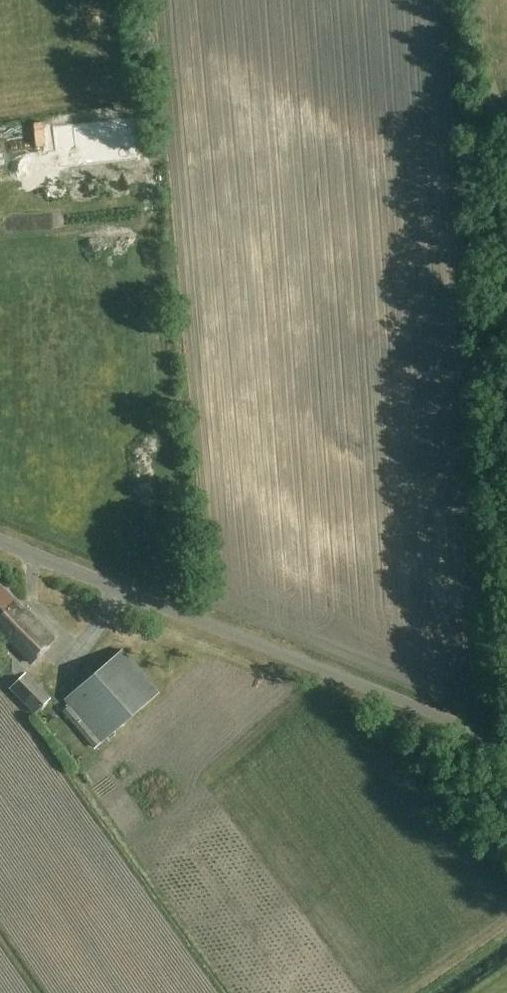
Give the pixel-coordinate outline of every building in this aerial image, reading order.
[(134,159),(130,118),(50,127),(55,168),(134,159)] [(19,148),(17,126),(0,128),(0,150),(19,148)] [(56,639),(1,583),(0,585),(0,630),(32,663),(56,639)] [(102,742),(162,691),(124,647),(64,698),(102,742)] [(51,697),(26,672),(11,687),(35,712),(51,697)]
